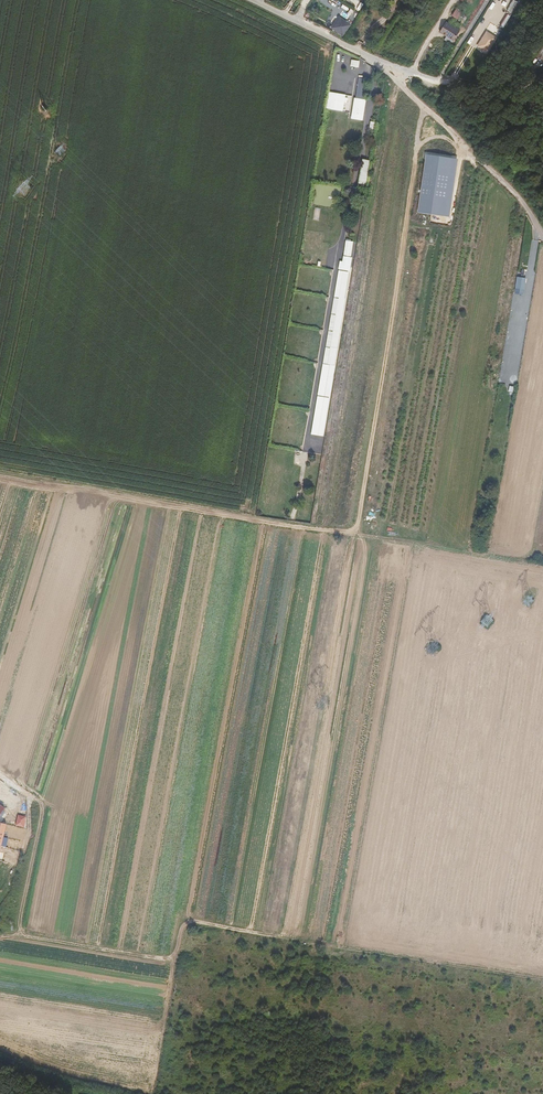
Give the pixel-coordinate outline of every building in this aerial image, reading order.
[(345,3),(354,8),(359,0),(347,0),(345,3)] [(513,13),(519,2),(515,0),(513,0),(507,10),(513,13)] [(453,16),(458,19),(463,12),(457,8),(453,16)] [(340,35),(348,23),(336,15),(328,27),(340,35)] [(441,44),(448,49),(454,39),(441,31),(436,39),(442,43),(441,44)] [(497,37),(487,31),(477,46),(488,53),(497,37)] [(540,50),(535,57),(541,61),(542,58),(542,52),(540,50)] [(352,59),(350,66),(359,68),(360,61),(352,59)] [(363,96),(364,89),(363,89),(365,76),(359,75),(356,95),(354,95),(352,111),(363,113),(365,96),(363,96)] [(329,92),(326,108),(349,112),(351,95),(329,92)] [(427,155),(419,213),(449,217),(458,160),(427,155)] [(367,158),(360,157),(356,182),(364,183),(367,158)] [(339,263),(309,436),(322,439),(353,265),(339,263)] [(525,278),(518,277),(515,289),(522,291),(525,278)] [(507,344),(506,354),(514,355),(515,345),(507,344)]
